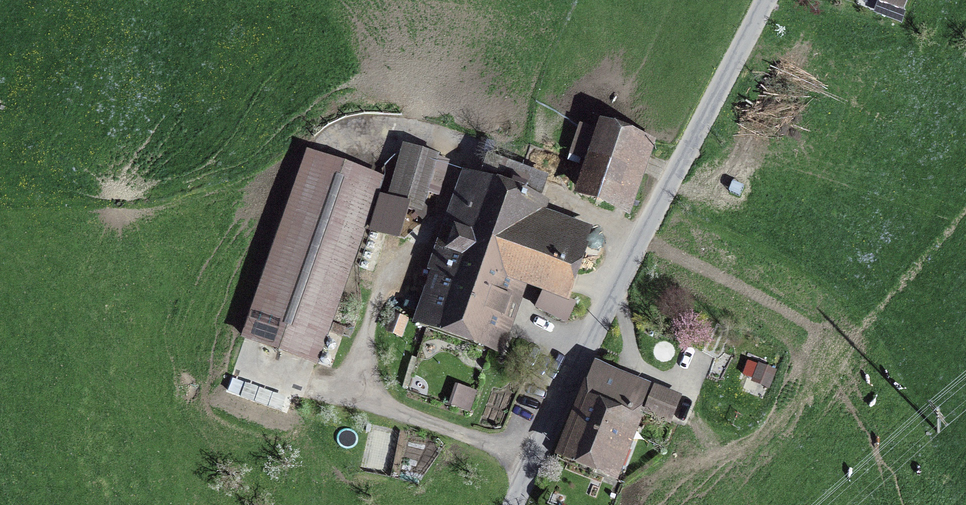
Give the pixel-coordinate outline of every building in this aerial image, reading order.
[(879,10),(895,17),(902,0),(883,0),(879,10)] [(608,128),(582,193),(624,210),(650,145),(608,128)] [(406,206),(418,210),(433,157),(402,147),(387,200),(380,198),(371,230),(396,238),(406,206)] [(314,363),(378,180),(307,155),(243,338),(314,363)] [(446,232),(458,236),(428,322),(493,344),(516,278),(562,293),(585,233),(539,217),(543,205),(513,195),(521,171),(495,162),(486,186),(477,182),(468,208),(456,204),(446,232)] [(572,306),(548,290),(538,303),(563,320),(572,306)] [(328,365),(330,361),(328,357),(323,356),(319,359),(320,364),(323,367),(328,365)] [(745,376),(769,387),(777,370),(753,358),(745,376)] [(601,370),(588,403),(629,419),(642,386),(601,370)] [(458,383),(450,403),(472,412),(480,391),(458,383)] [(646,414),(669,423),(679,400),(655,391),(646,414)] [(608,471),(629,419),(588,403),(567,454),(608,471)]
